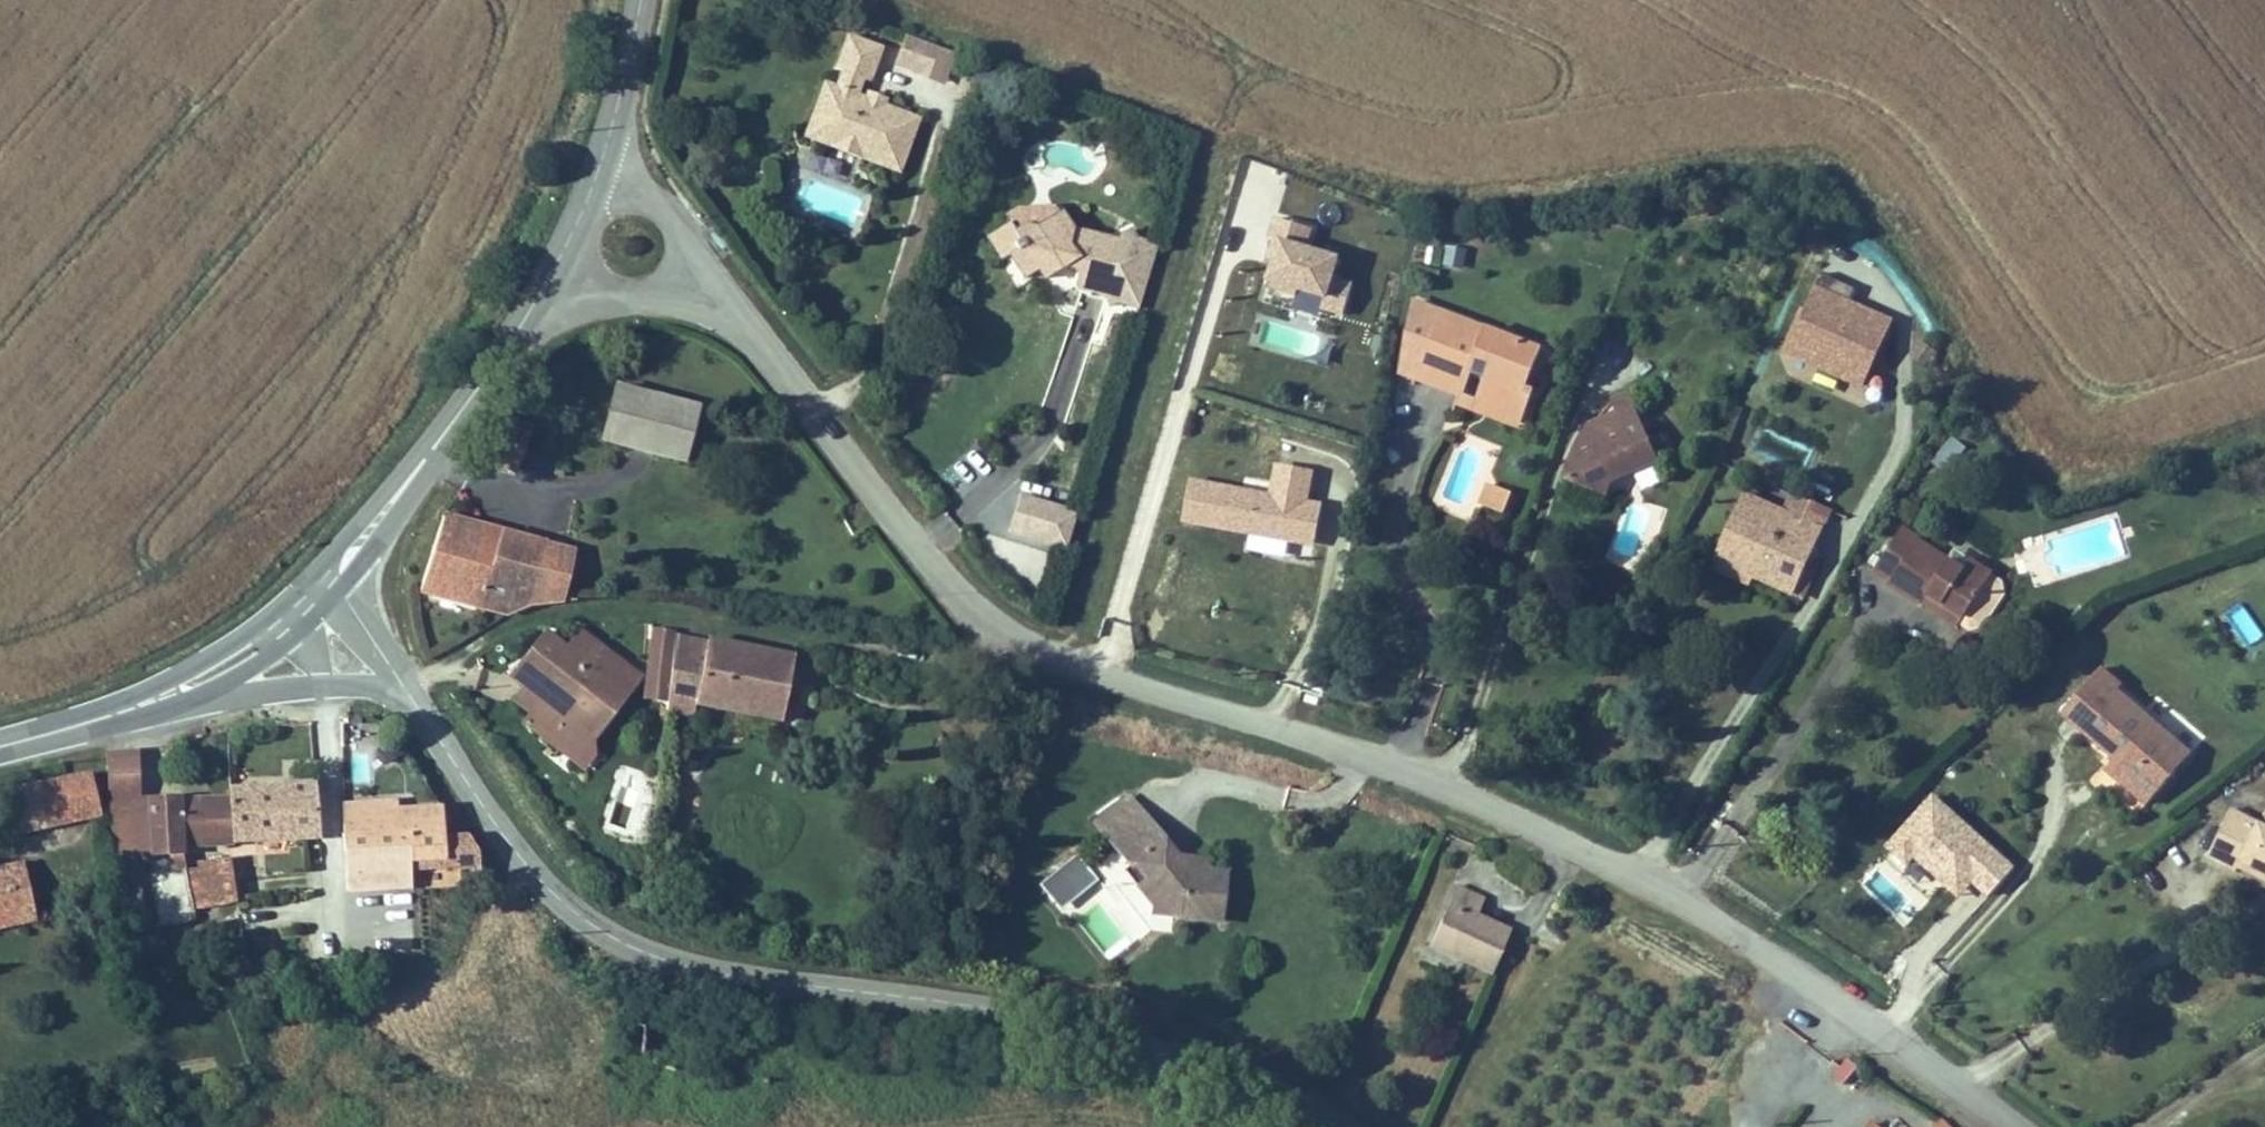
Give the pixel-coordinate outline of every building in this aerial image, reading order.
[(885,47),(849,33),(835,69),(842,71),(836,87),(833,86),(817,129),(836,136),(832,147),(863,159),(866,151),(903,166),(921,119),(888,106),(890,101),(868,92),(866,98),(859,96),(865,80),(871,82),(885,47)] [(957,54),(906,35),(894,67),(945,86),(957,54)] [(804,137),(832,147),(836,136),(817,129),(833,86),(825,83),(804,137)] [(866,151),(863,159),(901,173),(903,166),(866,151)] [(1113,244),(1065,234),(1055,218),(1035,233),(1018,229),(1009,235),(1003,228),(979,244),(993,265),(1001,260),(1015,279),(1026,272),(1036,283),(1049,274),(1054,272),(1056,272),(1060,272),(1066,275),(1068,277),(1069,279),(1068,281),(1065,285),(1064,287),(1065,289),(1071,298),(1100,305),(1105,279),(1116,272),(1109,262),(1113,244)] [(1346,312),(1355,282),(1339,278),(1345,259),(1310,248),(1315,230),(1277,218),(1268,248),(1280,252),(1270,284),(1330,301),(1328,307),(1346,312)] [(1465,268),(1467,248),(1444,246),(1443,267),(1465,268)] [(1821,274),(1816,286),(1852,302),(1858,289),(1821,274)] [(1852,302),(1816,286),(1786,355),(1866,390),(1896,320),(1852,302)] [(1415,302),(1414,312),(1475,335),(1478,325),(1415,302)] [(1470,369),(1487,376),(1478,400),(1526,418),(1536,395),(1527,391),(1542,350),(1478,325),(1475,335),(1414,312),(1407,362),(1464,385),(1470,369)] [(1470,369),(1464,385),(1407,362),(1405,374),(1459,396),(1456,403),(1523,429),(1526,418),(1478,400),(1487,376),(1470,369)] [(702,406),(618,384),(602,443),(687,465),(702,406)] [(1614,482),(1661,462),(1630,390),(1611,398),(1617,412),(1588,425),(1567,481),(1608,496),(1614,482)] [(1186,524),(1316,548),(1325,504),(1311,501),(1317,471),(1277,464),(1272,494),(1194,480),(1186,524)] [(1656,467),(1637,473),(1641,488),(1661,483),(1656,467)] [(1493,509),(1501,489),(1489,485),(1482,505),(1493,509)] [(1506,514),(1514,493),(1501,489),(1493,509),(1506,514)] [(1080,512),(1022,494),(1009,535),(1068,553),(1080,512)] [(1754,521),(1815,546),(1823,526),(1788,512),(1743,494),(1711,572),(1749,587),(1752,580),(1756,571),(1737,563),(1754,521)] [(1823,526),(1831,508),(1795,494),(1788,512),(1823,526)] [(506,532),(446,517),(420,596),(485,608),(506,532)] [(1815,546),(1754,521),(1737,563),(1756,571),(1752,580),(1805,601),(1817,571),(1806,567),(1815,546)] [(1903,524),(1877,569),(1896,580),(1891,589),(1923,608),(1925,604),(1931,594),(1971,617),(1966,625),(1976,631),(1989,628),(2009,594),(2005,581),(1995,575),(1995,574),(1973,561),(1969,568),(1922,541),(1925,537),(1903,524)] [(548,543),(506,532),(485,608),(506,613),(514,609),(521,606),(531,604),(548,543)] [(577,551),(548,543),(531,604),(565,604),(577,551)] [(1966,625),(1971,617),(1931,594),(1925,604),(1965,627),(1966,625)] [(586,749),(644,675),(582,627),(565,648),(543,630),(520,660),(542,677),(534,687),(555,703),(545,717),(586,749)] [(680,637),(660,633),(648,698),(668,702),(679,642),(680,637)] [(713,648),(714,643),(680,637),(679,642),(713,648)] [(713,648),(679,642),(668,702),(667,708),(694,713),(696,701),(783,718),(787,696),(796,698),(803,693),(808,667),(803,660),(714,643),(713,648)] [(542,677),(520,660),(506,678),(520,689),(510,702),(529,717),(523,725),(584,772),(596,757),(586,749),(545,717),(555,703),(534,687),(542,677)] [(2105,668),(2064,718),(2116,761),(2126,768),(2118,777),(2151,803),(2179,769),(2165,757),(2174,746),(2156,732),(2161,726),(2120,692),(2126,686),(2105,668)] [(2193,752),(2161,726),(2156,732),(2174,746),(2165,757),(2179,769),(2193,752)] [(108,802),(112,854),(149,854),(149,856),(169,856),(168,857),(187,857),(187,848),(233,846),(231,796),(141,798),(140,749),(108,751),(108,802)] [(2126,768),(2116,761),(2109,769),(2118,777),(2126,768)] [(91,773),(39,786),(48,828),(101,815),(91,773)] [(231,796),(233,846),(233,849),(303,847),(302,841),(320,841),(318,781),(282,783),(282,785),(231,787),(231,796)] [(48,828),(39,786),(7,793),(17,835),(48,828)] [(656,828),(659,789),(643,788),(640,827),(656,828)] [(2017,868),(1936,794),(1887,847),(1915,872),(1923,864),(1977,913),(2017,868)] [(1100,822),(1110,835),(1142,810),(1132,797),(1100,822)] [(347,802),(349,892),(484,888),(483,853),(465,825),(447,825),(446,806),(399,807),(399,801),(347,802)] [(2230,808),(2205,857),(2233,872),(2235,868),(2264,884),(2264,825),(2230,808)] [(1158,897),(1155,916),(1219,924),(1226,873),(1208,870),(1185,868),(1177,857),(1142,810),(1110,835),(1135,866),(1140,863),(1149,874),(1143,878),(1158,897)] [(1078,854),(1039,885),(1060,910),(1099,879),(1078,854)] [(1177,857),(1185,868),(1208,870),(1200,860),(1177,857)] [(232,858),(189,862),(194,909),(238,905),(232,858)] [(0,867),(0,921),(16,918),(18,928),(37,924),(25,862),(0,867)] [(1140,863),(1135,866),(1129,871),(1138,882),(1143,878),(1149,874),(1140,863)] [(138,867),(121,870),(129,917),(146,914),(138,867)] [(1457,885),(1433,941),(1472,957),(1469,965),(1493,976),(1513,929),(1478,914),(1485,897),(1457,885)] [(1114,913),(1088,921),(1099,959),(1125,952),(1114,913)] [(18,928),(16,918),(0,921),(0,931),(18,928)] [(1472,957),(1433,941),(1430,949),(1469,965),(1472,957)] [(1844,1086),(1859,1067),(1850,1059),(1835,1078),(1844,1086)]
